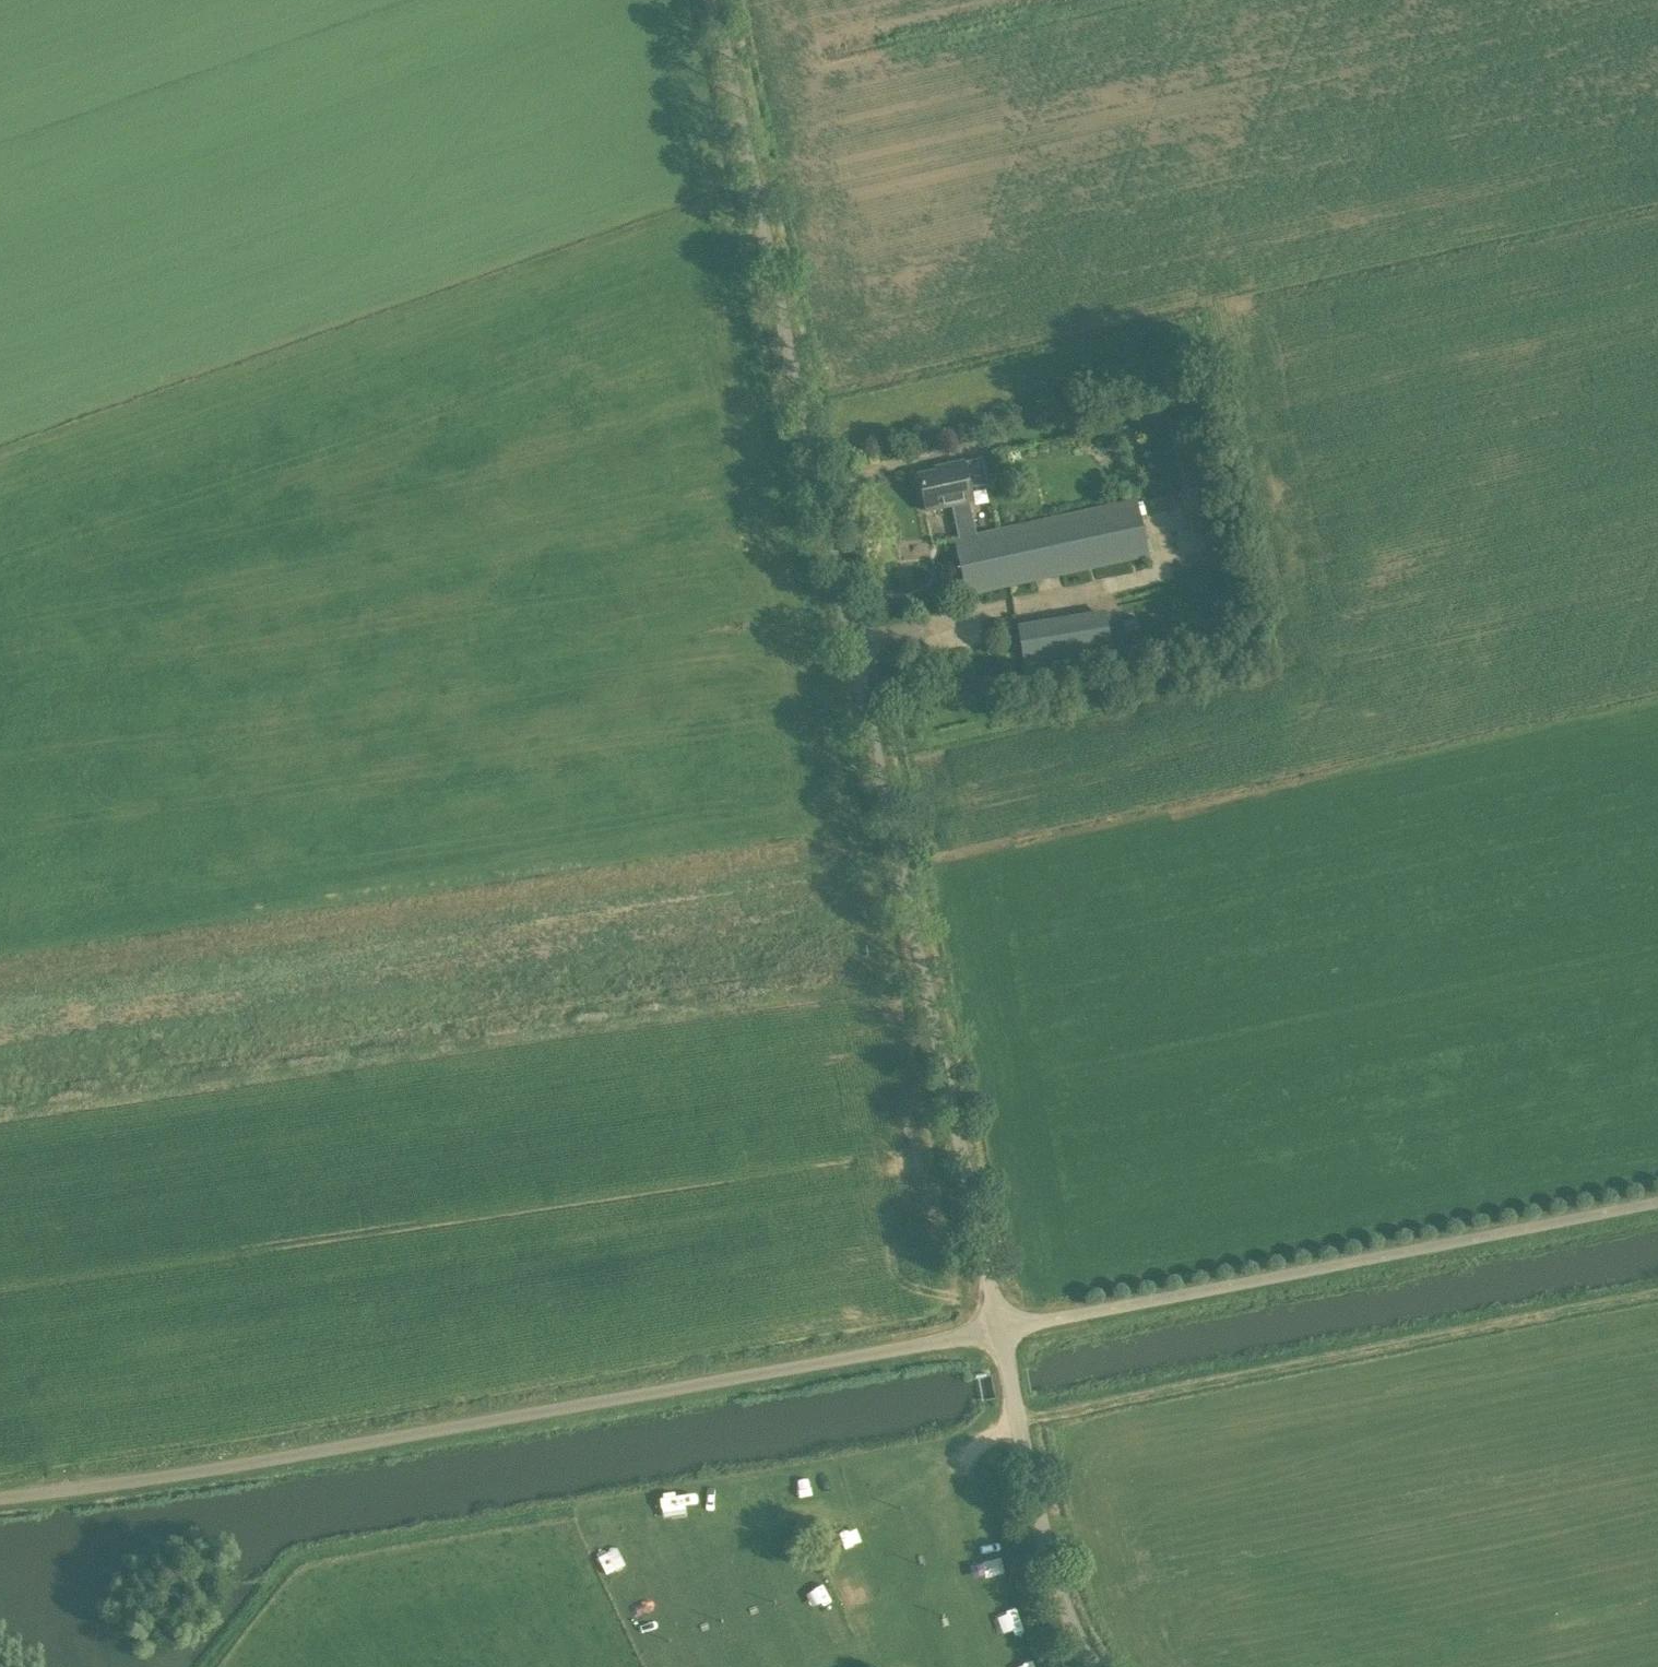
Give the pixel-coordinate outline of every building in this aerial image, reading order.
[(963,463),(963,462),(935,468),(936,471),(918,475),(925,512),(952,507),(959,539),(954,540),(966,597),(1150,557),(1137,499),(976,534),(969,503),(971,502),(968,488),(986,484),(981,460),(963,463)] [(1027,685),(1115,670),(1106,612),(1017,626),(1027,685)] [(973,1552),(1001,1545),(996,1527),(968,1535),(973,1552)]
